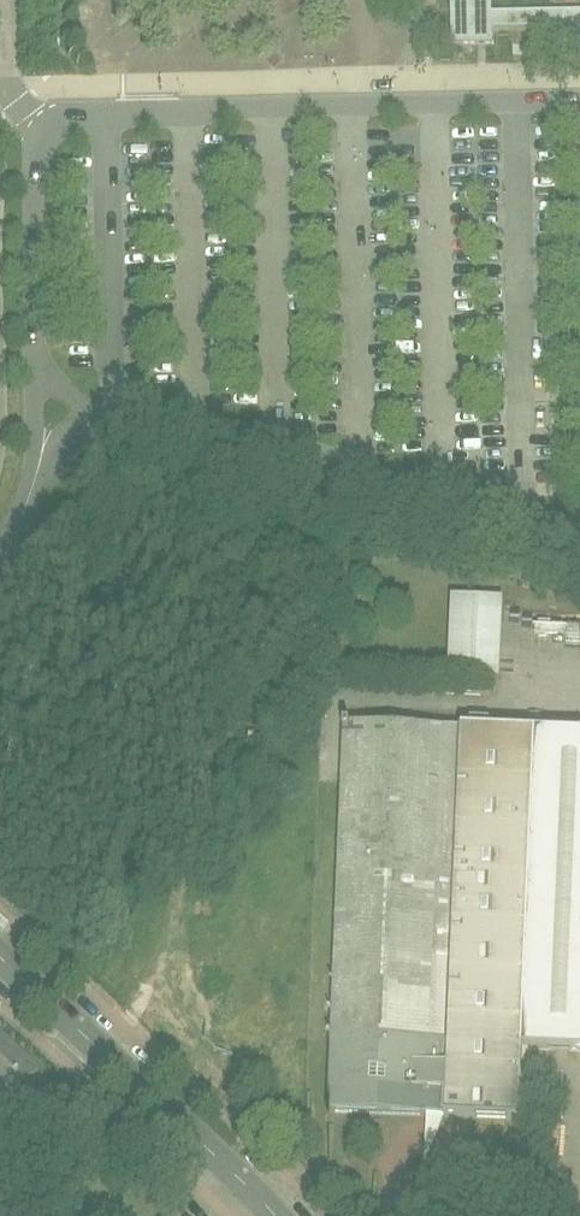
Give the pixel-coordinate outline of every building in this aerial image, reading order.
[(448,46),(493,45),(493,31),(559,30),(559,63),(579,62),(579,12),(493,14),(493,0),(447,0),(448,46)] [(503,600),(451,598),(448,680),(500,682),(503,600)] [(343,729),(326,1114),(522,1123),(525,1049),(579,1052),(579,740),(343,729)] [(0,1047),(0,1095),(11,1104),(34,1075),(0,1047)]
